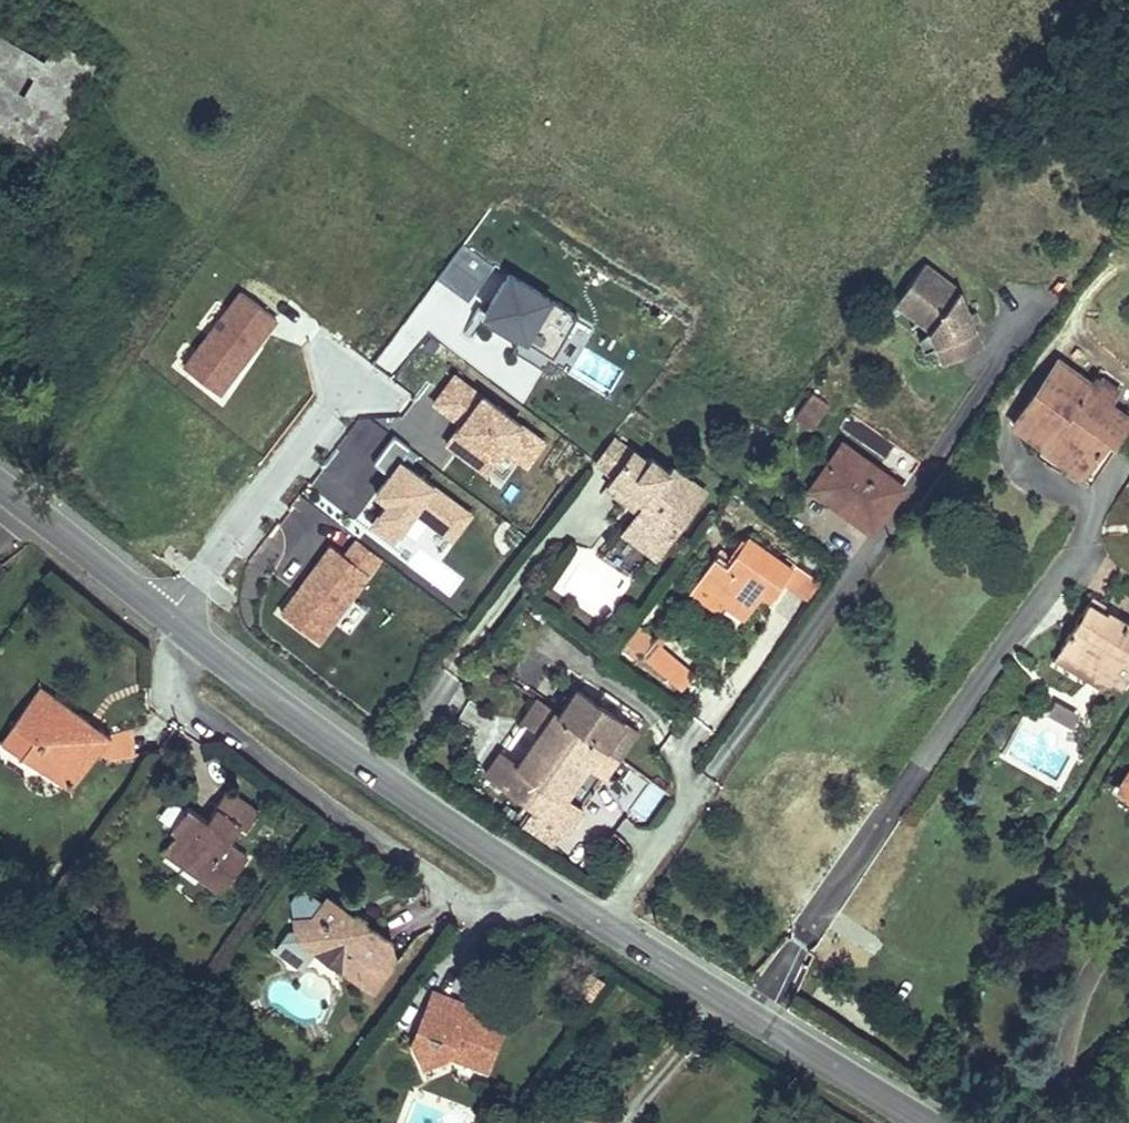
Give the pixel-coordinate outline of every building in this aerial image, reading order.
[(40,58),(0,36),(0,129),(45,154),(64,119),(28,99),(30,94),(22,90),(40,58)] [(471,299),(494,265),(462,243),(439,277),(471,299)] [(976,350),(955,263),(903,276),(925,363),(976,350)] [(624,367),(583,346),(596,320),(502,270),(477,317),(614,388),(624,367)] [(225,394),(275,314),(231,287),(181,367),(225,394)] [(1015,422),(1046,445),(1041,450),(1089,485),(1120,446),(1115,442),(1128,423),(1128,420),(1112,407),(1093,386),(1060,362),(1015,422)] [(485,474),(523,422),(452,371),(429,403),(455,422),(440,442),(485,474)] [(1098,377),(1093,386),(1112,407),(1118,394),(1098,377)] [(816,395),(799,416),(810,426),(827,404),(816,395)] [(844,445),(812,489),(873,531),(902,487),(844,445)] [(362,519),(394,545),(418,516),(449,542),(473,514),(399,453),(367,491),(378,500),(362,519)] [(637,553),(650,563),(700,498),(669,474),(664,480),(645,464),(643,469),(625,456),(606,483),(640,510),(632,519),(623,530),(643,547),(637,553)] [(640,510),(606,483),(598,493),(632,519),(640,510)] [(316,642),(382,558),(343,528),(277,612),(316,642)] [(643,547),(623,530),(618,537),(637,553),(643,547)] [(722,556),(701,588),(729,606),(753,621),(769,596),(781,602),(792,584),(814,597),(827,578),(802,562),(797,570),(748,541),(733,564),(722,556)] [(729,606),(701,588),(690,605),(718,623),(729,606)] [(1094,599),(1089,606),(1111,615),(1114,609),(1094,599)] [(1062,649),(1110,678),(1111,677),(1124,684),(1128,677),(1128,626),(1111,615),(1089,606),(1062,649)] [(678,690),(694,670),(656,638),(640,658),(678,690)] [(1062,649),(1055,660),(1103,688),(1110,678),(1062,649)] [(42,687),(36,695),(41,700),(48,692),(42,687)] [(581,691),(563,716),(585,732),(623,761),(641,735),(581,691)] [(36,695),(13,728),(34,743),(56,758),(44,775),(62,789),(75,789),(112,737),(102,730),(91,732),(84,728),(88,722),(48,692),(41,700),(36,695)] [(504,753),(488,773),(530,804),(585,732),(563,716),(542,701),(527,721),(543,734),(520,765),(504,753)] [(585,732),(530,804),(570,833),(584,812),(569,801),(591,770),(607,782),(623,761),(585,732)] [(34,743),(23,760),(44,775),(56,758),(34,743)] [(1121,787),(1128,793),(1128,773),(1121,787)] [(650,820),(668,795),(650,783),(633,808),(650,820)] [(187,809),(173,830),(178,835),(170,846),(171,854),(181,863),(187,862),(205,876),(200,880),(221,896),(245,860),(226,845),(239,826),(245,830),(257,814),(227,792),(215,809),(215,810),(209,822),(187,809)] [(294,921),(297,943),(370,995),(394,962),(381,953),(384,948),(371,939),(376,931),(333,900),(327,909),(323,907),(314,918),(294,921)] [(390,941),(376,931),(371,939),(384,948),(390,941)] [(435,991),(410,1048),(425,1067),(451,1053),(485,1069),(505,1027),(470,1011),(453,1004),(455,998),(435,991)] [(455,998),(453,1004),(470,1011),(472,1004),(455,998)]
